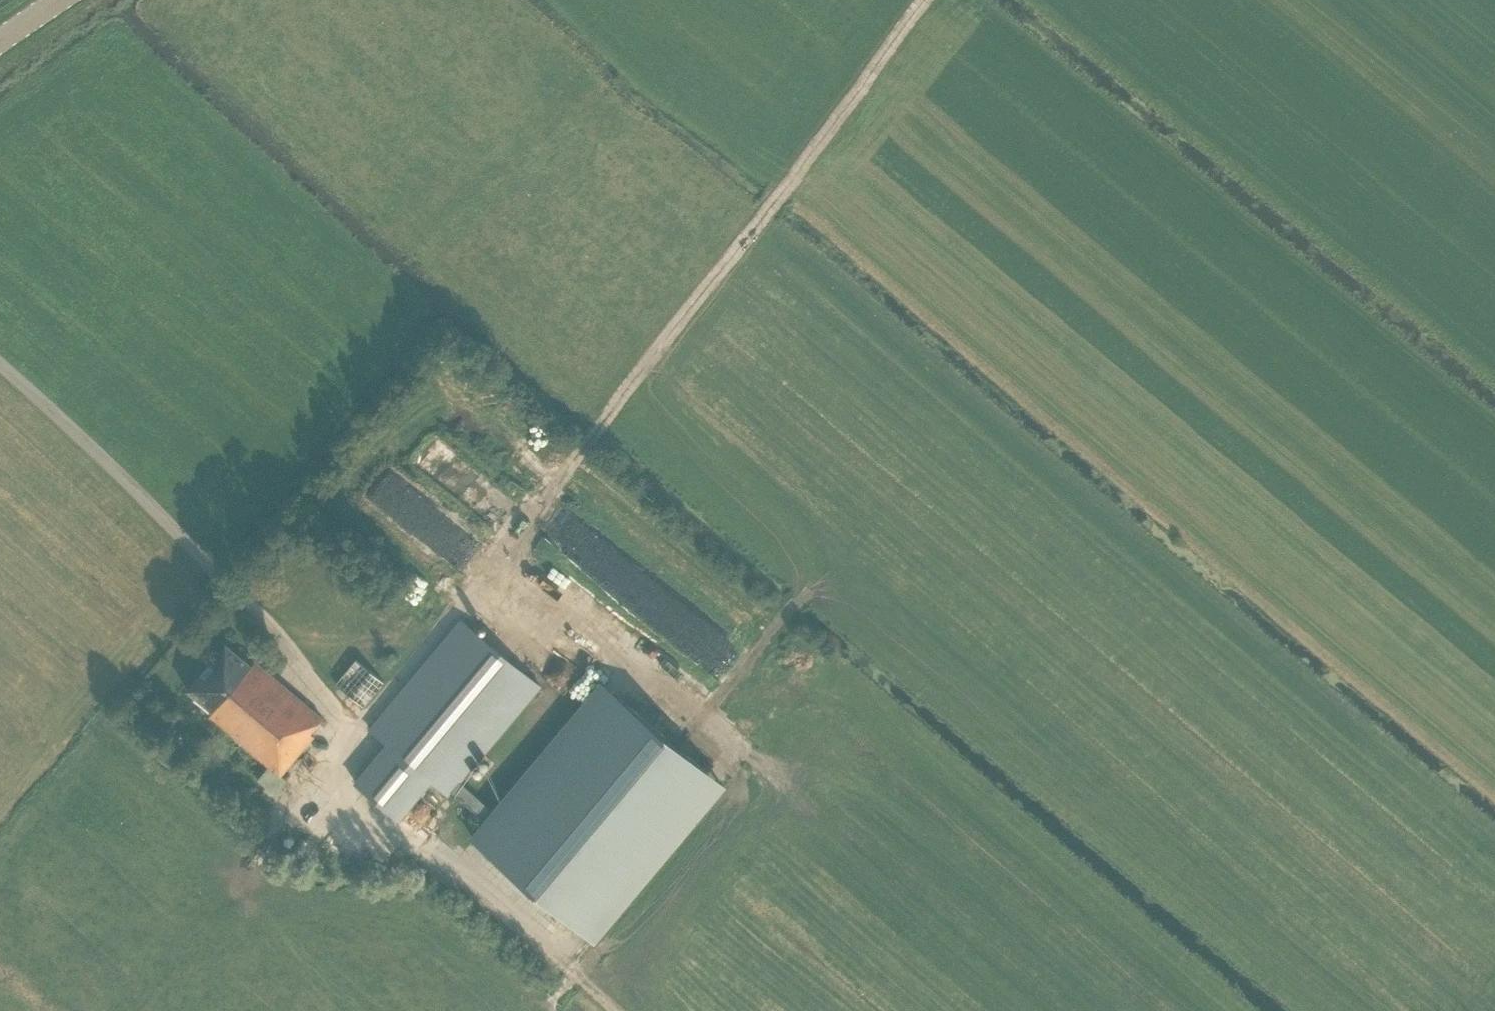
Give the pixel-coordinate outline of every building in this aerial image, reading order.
[(469,532),(446,552),(468,578),(492,558),(469,532)] [(431,781),(485,826),(473,840),(592,940),(723,784),(604,684),(498,811),(461,780),(540,686),(462,620),(371,730),(388,744),(356,783),(399,819),(431,781)] [(256,661),(252,666),(226,644),(188,690),(214,711),(210,716),(269,766),(258,779),(275,793),(286,780),(281,775),(315,736),(311,732),(323,718),(256,661)] [(357,659),(336,683),(363,707),(384,683),(357,659)]
